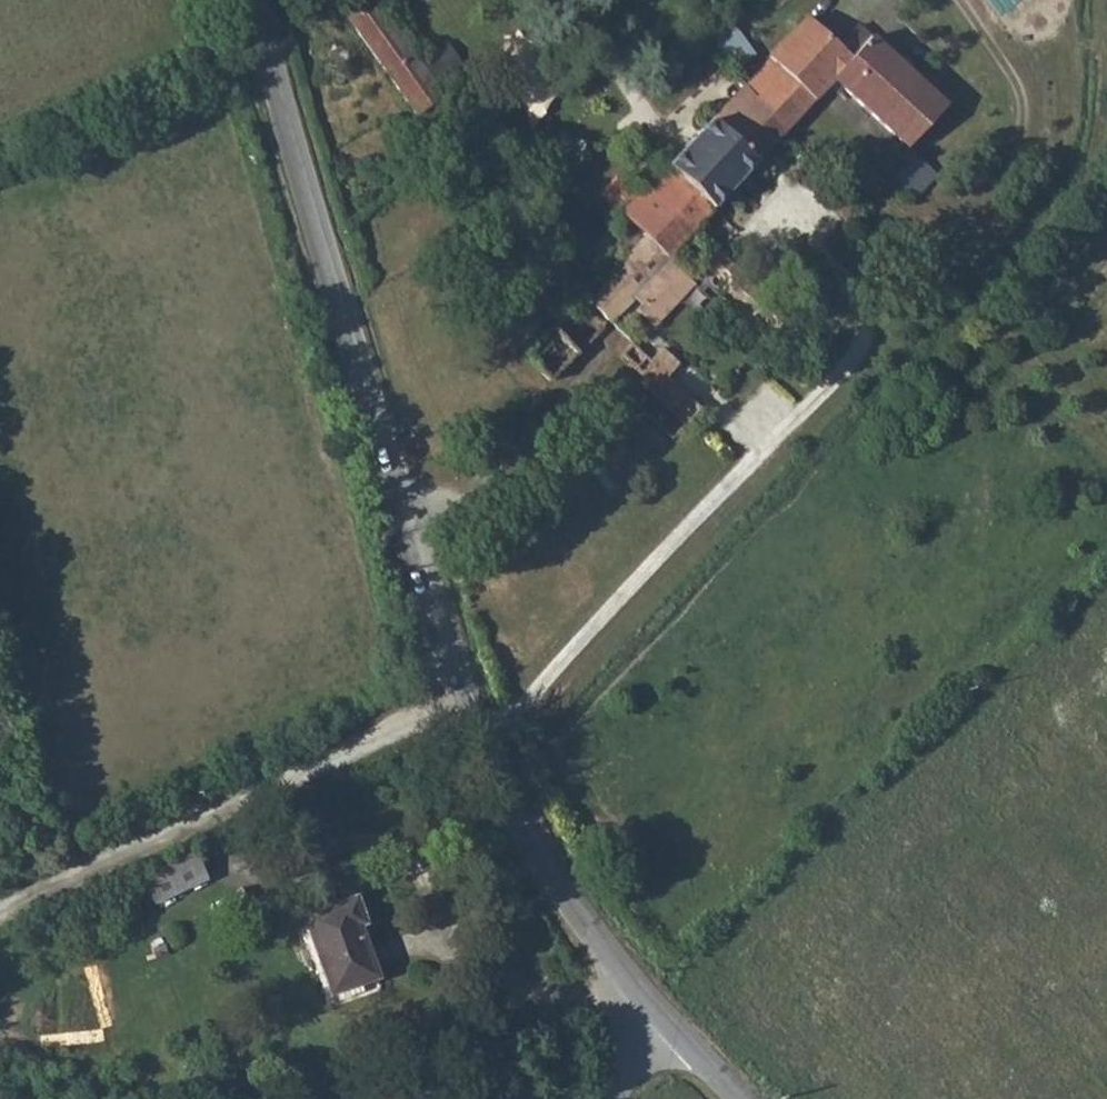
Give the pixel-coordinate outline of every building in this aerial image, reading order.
[(416,112),(441,95),(373,0),(335,0),(416,112)] [(754,94),(779,134),(833,80),(904,143),(941,103),(867,37),(854,24),(844,36),(855,46),(847,53),(807,17),(767,57),(778,69),(754,94)] [(713,35),(732,62),(750,51),(729,22),(713,35)] [(583,292),(612,318),(636,295),(643,302),(638,307),(653,323),(692,278),(667,254),(776,137),(779,134),(754,94),(745,80),(621,212),(643,233),(583,292)] [(894,180),(907,190),(916,180),(916,169),(909,163),(894,180)] [(553,321),(523,350),(551,378),(581,349),(553,321)] [(648,372),(644,376),(689,419),(704,403),(636,338),(625,350),(648,372)] [(204,878),(190,849),(138,871),(150,902),(204,878)] [(375,977),(374,969),(363,939),(354,942),(347,929),(357,923),(362,921),(353,897),(301,917),(310,946),(328,995),(375,977)] [(354,942),(363,939),(357,923),(347,929),(354,942)]
